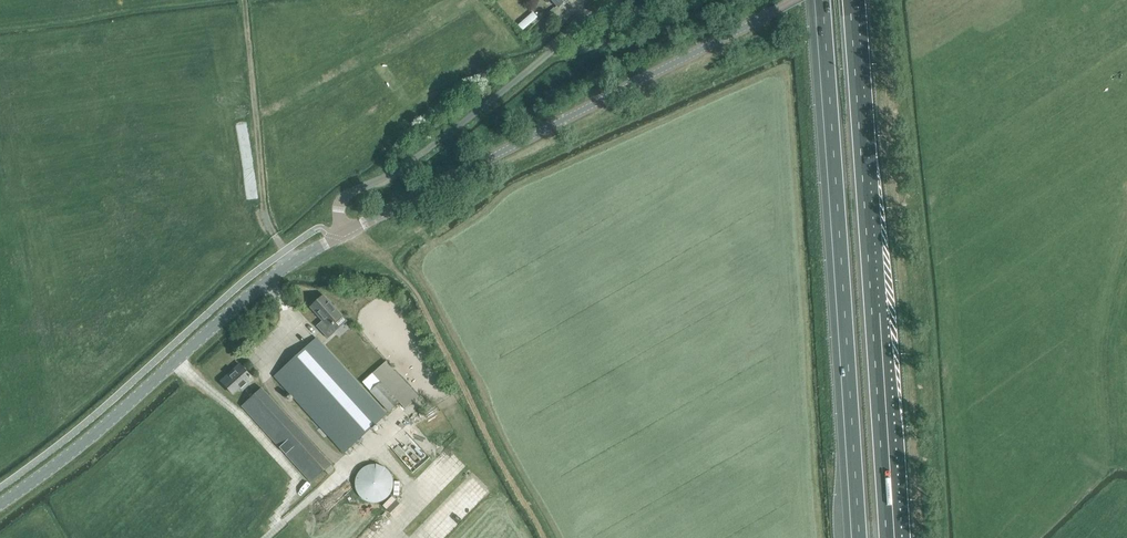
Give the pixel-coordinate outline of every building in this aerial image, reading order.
[(534,13),(519,24),(522,29),(538,18),(534,13)] [(310,308),(322,320),(316,326),(327,339),(334,333),(339,329),(333,324),(342,316),(324,296),(310,308)] [(321,334),(316,338),(274,376),(344,453),(386,414),(322,344),(326,340),(321,334)] [(361,383),(370,392),(389,413),(399,403),(405,409),(418,397),(381,356),(371,364),(376,369),(372,373),(361,383)] [(254,380),(240,364),(221,381),(235,397),(254,380)] [(311,483),(330,465),(261,388),(241,406),(311,483)] [(398,487),(398,482),(398,478),(397,475),(395,472),(393,469),(389,467),(386,465),(383,464),(380,464),(376,464),(372,465),(369,467),(366,469),(364,472),(362,474),(361,478),(360,482),(361,486),(361,489),(363,492),(365,495),(368,498),(372,500),(376,501),(379,501),(383,501),(386,500),(389,498),(392,496),(395,493),(397,490),(398,487)] [(382,506),(396,519),(406,508),(393,495),(382,506)]
